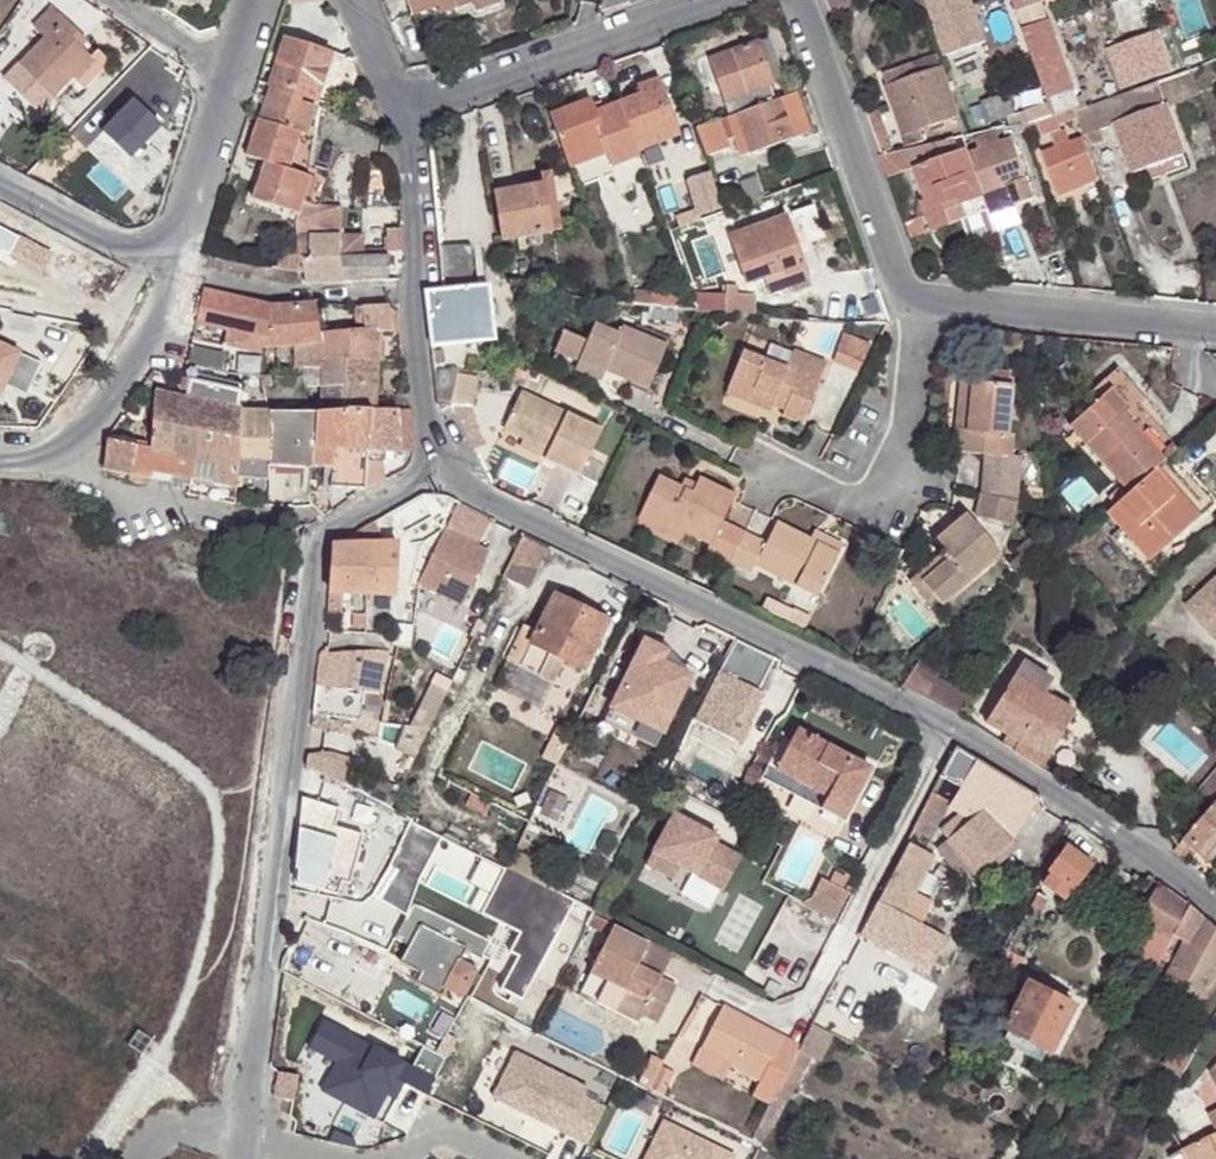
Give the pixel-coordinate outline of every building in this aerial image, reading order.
[(388,23),(438,8),(441,16),(476,4),(474,0),(379,0),(388,23)] [(600,13),(632,2),(631,0),(604,0),(600,13)] [(856,0),(827,0),(836,22),(861,13),(856,0)] [(993,40),(977,0),(929,0),(951,55),(993,40)] [(1063,114),(1085,107),(1088,105),(1048,0),(1042,0),(1020,7),(1058,101),(1063,114)] [(72,37),(77,32),(50,6),(31,25),(42,36),(3,76),(36,110),(72,75),(91,56),(82,46),(72,37)] [(86,42),(77,32),(72,37),(82,46),(86,42)] [(284,38),(268,85),(320,102),(327,105),(342,58),(284,38)] [(731,111),(779,94),(774,80),(777,80),(761,41),(710,58),(731,111)] [(942,53),(915,62),(921,78),(948,68),(942,53)] [(96,61),(91,56),(72,75),(77,79),(96,61)] [(945,131),(969,123),(948,68),(921,78),(915,62),(887,72),(914,142),(931,137),(928,128),(942,124),(945,131)] [(1188,73),(1159,84),(1166,105),(1196,95),(1188,73)] [(622,99),(623,103),(641,148),(681,132),(659,76),(638,83),(642,92),(622,99)] [(1159,84),(1136,93),(1086,112),(1095,135),(1115,127),(1133,175),(1184,154),(1166,105),(1159,84)] [(1015,116),(1023,113),(1017,95),(1008,98),(1015,116)] [(751,155),(810,134),(795,96),(774,102),(746,112),(751,125),(741,128),(751,155)] [(298,133),(304,135),(313,107),(283,97),(274,125),(298,133)] [(590,100),(551,114),(567,155),(605,140),(616,166),(644,156),(641,148),(623,103),(595,113),(590,100)] [(995,124),(1012,117),(1005,100),(989,106),(995,124)] [(1037,123),(1044,120),(1063,114),(1058,101),(1033,110),(1037,123)] [(123,102),(93,133),(121,160),(151,129),(123,102)] [(1110,176),(1095,137),(1077,143),(1069,118),(1086,112),(1085,107),(1063,114),(1044,120),(1048,132),(1054,130),(1060,149),(1055,151),(1068,191),(1110,176)] [(2,149),(16,125),(0,116),(0,149),(2,149)] [(710,155),(734,147),(724,118),(701,126),(710,155)] [(298,133),(274,125),(257,119),(245,156),(264,162),(252,198),(296,214),(298,204),(307,177),(304,175),(285,168),(298,133)] [(285,168),(304,175),(312,138),(304,135),(298,133),(285,168)] [(978,155),(972,138),(972,136),(955,142),(905,151),(887,155),(897,180),(924,169),(935,199),(930,202),(941,233),(998,213),(978,155)] [(1022,138),(978,155),(998,213),(1043,197),(1022,138)] [(702,214),(728,205),(714,170),(690,178),(702,214)] [(544,181),(490,188),(499,239),(550,233),(544,181)] [(296,214),(295,223),(295,239),(306,237),(340,237),(339,206),(320,207),(298,204),(296,214)] [(667,215),(673,229),(699,220),(694,208),(679,213),(678,210),(667,215)] [(793,212),(783,216),(736,232),(755,279),(770,273),(792,265),(795,272),(812,265),(803,240),(793,212)] [(998,241),(1007,238),(1003,227),(995,230),(998,241)] [(385,255),(402,252),(400,232),(382,234),(385,255)] [(302,260),(302,271),(303,281),(340,281),(339,258),(341,258),(340,237),(306,237),(295,239),(296,249),(297,260),(302,260)] [(302,271),(302,260),(297,260),(296,249),(267,250),(267,266),(302,271)] [(474,257),(437,260),(440,290),(422,292),(429,347),(495,340),(488,285),(476,286),(474,257)] [(371,258),(341,258),(339,258),(340,281),(389,280),(387,258),(371,258)] [(1021,258),(1014,261),(1017,268),(1024,266),(1021,258)] [(770,273),(778,292),(796,285),(798,289),(818,282),(812,265),(795,272),(792,265),(770,273)] [(1021,281),(1033,282),(1027,265),(1024,266),(1017,268),(1021,281)] [(1098,290),(1093,274),(1084,276),(1089,289),(1098,290)] [(527,289),(527,282),(507,283),(500,284),(502,299),(522,296),(521,289),(527,289)] [(275,304),(201,289),(194,322),(230,329),(271,338),(275,304)] [(318,349),(316,332),(313,310),(275,304),(271,338),(271,343),(295,347),(318,349)] [(387,304),(356,306),(360,330),(316,332),(318,349),(319,360),(376,364),(374,333),(389,332),(387,309),(387,304)] [(580,359),(605,370),(608,366),(651,384),(670,341),(625,323),(622,331),(598,320),(590,338),(567,327),(558,349),(580,359)] [(230,329),(227,344),(265,352),(266,342),(271,343),(271,338),(230,329)] [(872,344),(848,335),(837,362),(859,371),(872,344)] [(789,363),(769,354),(746,345),(731,382),(787,406),(785,412),(806,420),(831,360),(796,346),(789,363)] [(319,366),(319,360),(318,349),(295,347),(293,367),(295,367),(319,366)] [(0,349),(0,399),(6,401),(24,359),(0,349)] [(601,381),(605,370),(580,359),(574,370),(601,381)] [(377,392),(376,364),(319,360),(319,366),(322,385),(344,385),(346,409),(367,409),(378,409),(377,392)] [(983,367),(972,365),(971,376),(982,377),(983,367)] [(983,367),(982,377),(1010,382),(1011,371),(983,367)] [(1121,494),(1159,460),(1170,450),(1134,408),(1139,403),(1109,369),(1078,396),(1086,406),(1062,428),(1121,494)] [(442,403),(469,409),(475,378),(448,372),(442,403)] [(971,376),(963,424),(974,425),(982,377),(971,376)] [(961,446),(992,450),(1018,453),(1021,434),(1014,433),(1020,384),(1010,382),(982,377),(974,425),(963,424),(961,446)] [(322,385),(323,408),(346,409),(344,385),(322,385)] [(551,447),(545,457),(580,473),(601,427),(521,389),(504,427),(551,447)] [(150,445),(107,437),(100,469),(189,485),(191,476),(238,485),(239,466),(243,407),(219,402),(154,390),(150,445)] [(378,409),(397,409),(397,391),(377,392),(378,409)] [(272,407),(243,407),(239,466),(269,466),(272,407)] [(316,408),(272,407),(269,466),(269,469),(310,469),(316,408)] [(323,408),(316,408),(310,469),(329,469),(327,485),(363,485),(364,459),(364,450),(367,409),(346,409),(323,408)] [(409,409),(406,409),(397,409),(378,409),(367,409),(364,450),(384,450),(412,450),(409,409)] [(500,436),(545,457),(551,447),(504,427),(500,436)] [(364,450),(364,459),(384,459),(384,450),(364,450)] [(987,473),(984,491),(1020,500),(1022,492),(1024,479),(1027,455),(1018,453),(992,450),(987,473)] [(363,485),(386,477),(384,459),(364,459),(363,485)] [(1121,494),(1098,514),(1143,562),(1203,508),(1159,460),(1121,494)] [(707,549),(728,558),(744,527),(722,517),(734,492),(700,476),(694,489),(658,471),(642,507),(686,529),(711,540),(707,549)] [(1020,500),(984,491),(979,513),(1015,521),(1020,500)] [(443,518),(449,496),(446,494),(423,493),(425,516),(443,518)] [(462,503),(452,525),(462,531),(473,508),(462,503)] [(681,536),(686,529),(642,507),(638,515),(681,536)] [(462,531),(452,525),(425,581),(467,603),(495,547),(482,540),(493,518),(473,508),(462,531)] [(943,599),(1002,550),(968,511),(937,537),(947,549),(950,552),(924,575),(936,590),(943,599)] [(819,589),(840,549),(810,534),(777,518),(768,538),(758,561),(819,589)] [(728,558),(754,570),(758,561),(768,538),(744,527),(728,558)] [(810,534),(840,549),(843,541),(814,527),(810,534)] [(553,547),(528,534),(509,572),(534,585),(553,547)] [(362,593),(365,593),(391,594),(396,541),(366,542),(362,593)] [(334,544),(330,591),(329,615),(341,615),(341,592),(362,593),(366,542),(334,544)] [(929,597),(936,590),(924,575),(950,552),(947,549),(914,576),(929,597)] [(1013,563),(1019,569),(1031,559),(1025,552),(1013,563)] [(1199,597),(1215,617),(1215,581),(1199,597)] [(586,670),(610,621),(555,595),(535,635),(522,628),(507,659),(520,665),(531,643),(586,670)] [(737,637),(714,626),(701,651),(724,662),(737,637)] [(778,657),(737,637),(724,662),(696,715),(738,738),(778,657)] [(615,707),(664,731),(691,676),(664,662),(670,652),(646,639),(615,707)] [(319,657),(313,713),(329,717),(332,690),(360,692),(385,695),(392,657),(384,656),(385,652),(364,651),(321,655),(319,657)] [(1054,679),(1024,661),(1015,676),(1045,694),(1054,679)] [(911,664),(900,686),(958,714),(969,692),(911,664)] [(448,686),(418,671),(407,692),(424,701),(411,726),(430,730),(449,691),(446,690),(448,686)] [(1014,751),(1042,770),(1076,713),(1045,694),(1015,676),(988,722),(1020,740),(1014,751)] [(332,690),(329,717),(357,720),(360,692),(332,690)] [(656,747),(664,731),(615,707),(608,722),(656,747)] [(411,767),(430,730),(411,726),(408,726),(392,758),(411,767)] [(797,729),(777,768),(828,796),(821,809),(843,822),(871,769),(797,729)] [(980,761),(956,746),(941,777),(965,791),(980,761)] [(309,749),(308,764),(347,787),(355,760),(330,753),(330,754),(309,749)] [(1040,798),(980,761),(965,791),(958,806),(970,813),(979,806),(985,809),(1014,839),(1040,798)] [(301,828),(294,882),(324,891),(339,841),(332,838),(342,803),(356,810),(361,794),(347,787),(308,764),(301,828)] [(828,796),(777,768),(770,781),(821,809),(828,796)] [(1204,820),(1215,805),(1215,778),(1190,809),(1204,820)] [(950,802),(933,793),(914,831),(930,839),(950,802)] [(1176,854),(1184,861),(1194,849),(1210,862),(1215,855),(1215,805),(1204,820),(1176,854)] [(976,874),(1014,839),(985,809),(979,806),(970,813),(944,835),(976,874)] [(443,837),(450,841),(457,828),(424,811),(417,824),(443,837)] [(722,837),(677,813),(650,863),(678,878),(685,867),(727,891),(744,857),(718,843),(722,837)] [(417,824),(414,822),(391,872),(420,886),(443,837),(417,824)] [(914,831),(890,875),(912,886),(935,841),(930,839),(914,831)] [(1072,892),(1091,868),(1067,850),(1066,851),(1049,874),(1051,876),(1042,887),(1062,902),(1071,891),(1072,892)] [(558,874),(516,853),(508,869),(551,890),(558,874)] [(528,1003),(576,902),(551,890),(508,869),(507,868),(483,917),(522,935),(513,955),(522,959),(506,992),(528,1003)] [(812,899),(802,899),(838,917),(850,892),(842,888),(848,878),(836,872),(830,882),(822,878),(812,899)] [(912,886),(890,875),(867,922),(910,945),(935,897),(912,886)] [(1192,908),(1164,888),(1141,930),(1162,942),(1149,965),(1147,964),(1143,971),(1154,977),(1157,972),(1175,939),(1192,908)] [(1033,927),(1048,899),(1038,894),(1024,922),(1033,927)] [(1192,908),(1175,939),(1186,946),(1167,983),(1206,1003),(1215,984),(1215,931),(1192,908)] [(662,980),(662,977),(639,964),(649,945),(592,916),(585,928),(607,940),(589,975),(607,984),(624,992),(613,1012),(638,1024),(642,1016),(658,1025),(676,988),(662,980)] [(463,997),(475,972),(459,964),(465,953),(464,947),(425,927),(418,929),(400,964),(420,974),(413,985),(440,1000),(446,989),(463,997)] [(639,964),(662,977),(672,957),(649,945),(639,964)] [(1157,972),(1154,977),(1144,995),(1150,999),(1163,976),(1157,972)] [(1199,1015),(1206,1003),(1167,983),(1162,994),(1199,1015)] [(624,992),(607,984),(596,1004),(613,1012),(624,992)] [(1075,1011),(1058,1002),(1046,996),(1028,986),(1004,1031),(1050,1057),(1075,1011)] [(1046,996),(1058,1002),(1061,995),(1050,989),(1046,996)] [(775,1099),(802,1045),(726,1009),(703,1052),(729,1065),(766,1084),(760,1097),(772,1103),(775,1099)] [(413,1069),(323,1022),(309,1049),(337,1064),(330,1077),(353,1089),(345,1105),(375,1120),(387,1096),(390,1090),(400,1095),(405,1085),(427,1097),(450,1053),(427,1041),(413,1069)] [(814,1023),(813,1024),(802,1045),(775,1099),(786,1105),(812,1057),(816,1059),(830,1031),(814,1023)] [(1186,1078),(1202,1047),(1183,1037),(1167,1068),(1186,1078)] [(729,1065),(703,1052),(694,1068),(721,1082),(729,1065)] [(517,1055),(494,1100),(566,1137),(590,1091),(517,1055)] [(645,1091),(659,1066),(644,1061),(632,1084),(645,1091)] [(645,1091),(660,1098),(672,1073),(660,1067),(659,1066),(645,1091)] [(1174,1099),(1186,1078),(1167,1068),(1156,1090),(1174,1099)] [(298,1077),(279,1073),(274,1098),(294,1102),(298,1077)] [(353,1089),(330,1077),(322,1093),(345,1105),(353,1089)] [(400,1095),(390,1090),(387,1096),(397,1101),(400,1095)] [(665,1123),(647,1158),(736,1158),(665,1123)] [(1193,1144),(1194,1146),(1203,1158),(1215,1158),(1215,1138),(1193,1144)] [(1053,1156),(1030,1144),(1027,1151),(1042,1158),(1051,1158),(1053,1156)] [(1194,1146),(1181,1155),(1183,1158),(1203,1158),(1194,1146)]
